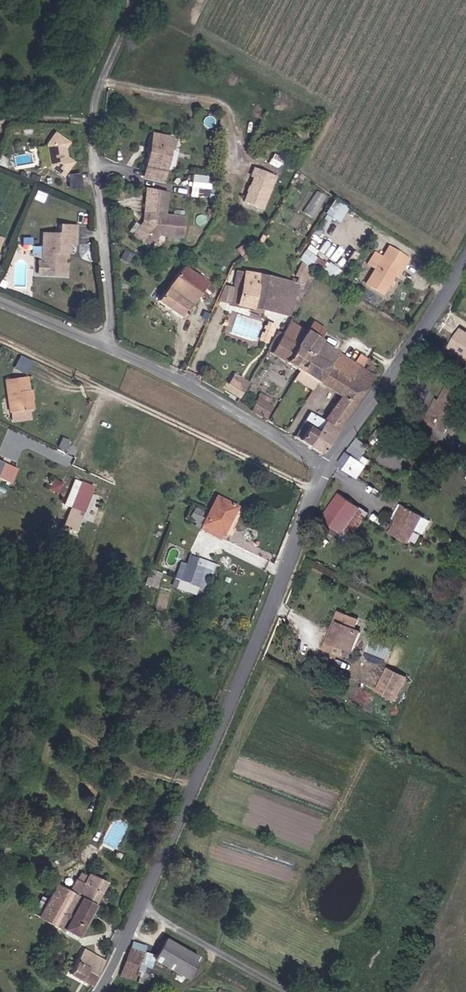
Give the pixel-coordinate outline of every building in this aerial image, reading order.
[(161,148),(164,132),(159,131),(155,147),(161,148)] [(69,175),(78,160),(71,156),(68,147),(72,141),(57,132),(50,145),(56,167),(69,175)] [(185,137),(164,132),(161,148),(155,147),(152,164),(157,165),(155,177),(175,181),(185,137)] [(279,173),(259,164),(255,174),(258,177),(249,200),(265,207),(279,173)] [(166,188),(151,184),(150,193),(157,195),(153,215),(152,215),(150,225),(144,223),(135,235),(151,246),(162,229),(184,234),(189,214),(162,209),(166,188)] [(157,195),(150,193),(144,223),(150,225),(152,215),(153,215),(157,195)] [(332,199),(326,214),(342,220),(347,204),(332,199)] [(82,242),(82,226),(64,226),(64,234),(47,234),(46,259),(48,259),(48,273),(70,274),(70,251),(76,251),(76,241),(82,242)] [(12,239),(0,233),(0,254),(4,256),(12,239)] [(206,240),(200,248),(196,254),(202,259),(212,244),(206,240)] [(308,246),(300,257),(310,265),(318,255),(308,246)] [(397,293),(402,284),(398,282),(411,260),(394,250),(372,287),(388,297),(393,290),(397,293)] [(185,268),(207,284),(211,278),(205,274),(211,265),(202,259),(196,254),(185,268)] [(317,257),(314,264),(327,269),(330,262),(317,257)] [(398,282),(402,284),(416,262),(411,260),(398,282)] [(185,268),(182,272),(163,297),(187,315),(208,285),(207,284),(185,268)] [(234,305),(290,314),(296,282),(239,273),(234,305)] [(293,315),(270,352),(299,371),(318,341),(302,331),(307,324),(293,315)] [(302,331),(318,341),(325,330),(309,320),(307,324),(302,331)] [(240,332),(254,341),(260,330),(247,321),(240,332)] [(449,347),(465,357),(465,328),(461,326),(449,347)] [(318,341),(299,371),(316,382),(324,369),(350,385),(360,368),(318,341)] [(28,372),(32,358),(19,354),(16,368),(28,372)] [(324,369),(316,382),(339,397),(325,420),(338,429),(374,377),(360,368),(350,385),(324,369)] [(224,389),(241,397),(250,380),(233,372),(224,389)] [(42,382),(17,383),(19,414),(44,414),(42,382)] [(450,387),(437,416),(456,423),(465,397),(465,393),(450,387)] [(255,396),(249,408),(262,415),(268,403),(255,396)] [(338,429),(325,420),(310,411),(296,436),(322,452),(338,429)] [(44,421),(44,414),(19,414),(20,422),(44,421)] [(456,423),(437,416),(435,422),(453,430),(456,423)] [(368,448),(354,439),(339,464),(350,473),(359,461),(368,448)] [(12,482),(19,466),(0,459),(0,477),(12,482)] [(366,466),(359,461),(350,473),(357,478),(366,466)] [(98,485),(87,479),(80,495),(90,501),(98,485)] [(339,492),(321,518),(343,535),(362,510),(339,492)] [(243,506),(223,495),(209,523),(229,534),(243,506)] [(88,511),(76,506),(74,512),(86,517),(88,511)] [(198,523),(205,511),(197,506),(190,518),(198,523)] [(399,508),(386,536),(406,546),(412,533),(420,537),(427,522),(399,508)] [(76,540),(86,517),(74,512),(64,536),(76,540)] [(412,533),(406,546),(414,550),(420,537),(412,533)] [(188,561),(181,559),(173,585),(205,596),(217,562),(190,553),(188,561)] [(146,582),(157,586),(162,573),(151,568),(146,582)] [(352,623),(333,615),(327,631),(330,632),(325,643),(322,641),(317,652),(335,660),(338,653),(348,657),(357,636),(348,632),(352,623)] [(389,699),(399,677),(381,668),(370,690),(389,699)] [(79,896),(96,905),(109,880),(91,872),(85,884),(79,896)] [(81,882),(74,893),(79,896),(85,884),(81,882)] [(59,885),(43,916),(79,936),(96,905),(79,896),(74,893),(59,885)] [(144,944),(133,939),(122,957),(117,979),(131,983),(135,972),(145,975),(151,956),(141,953),(144,944)] [(69,969),(88,982),(107,952),(86,940),(69,969)] [(186,979),(199,960),(166,940),(153,958),(186,979)]
